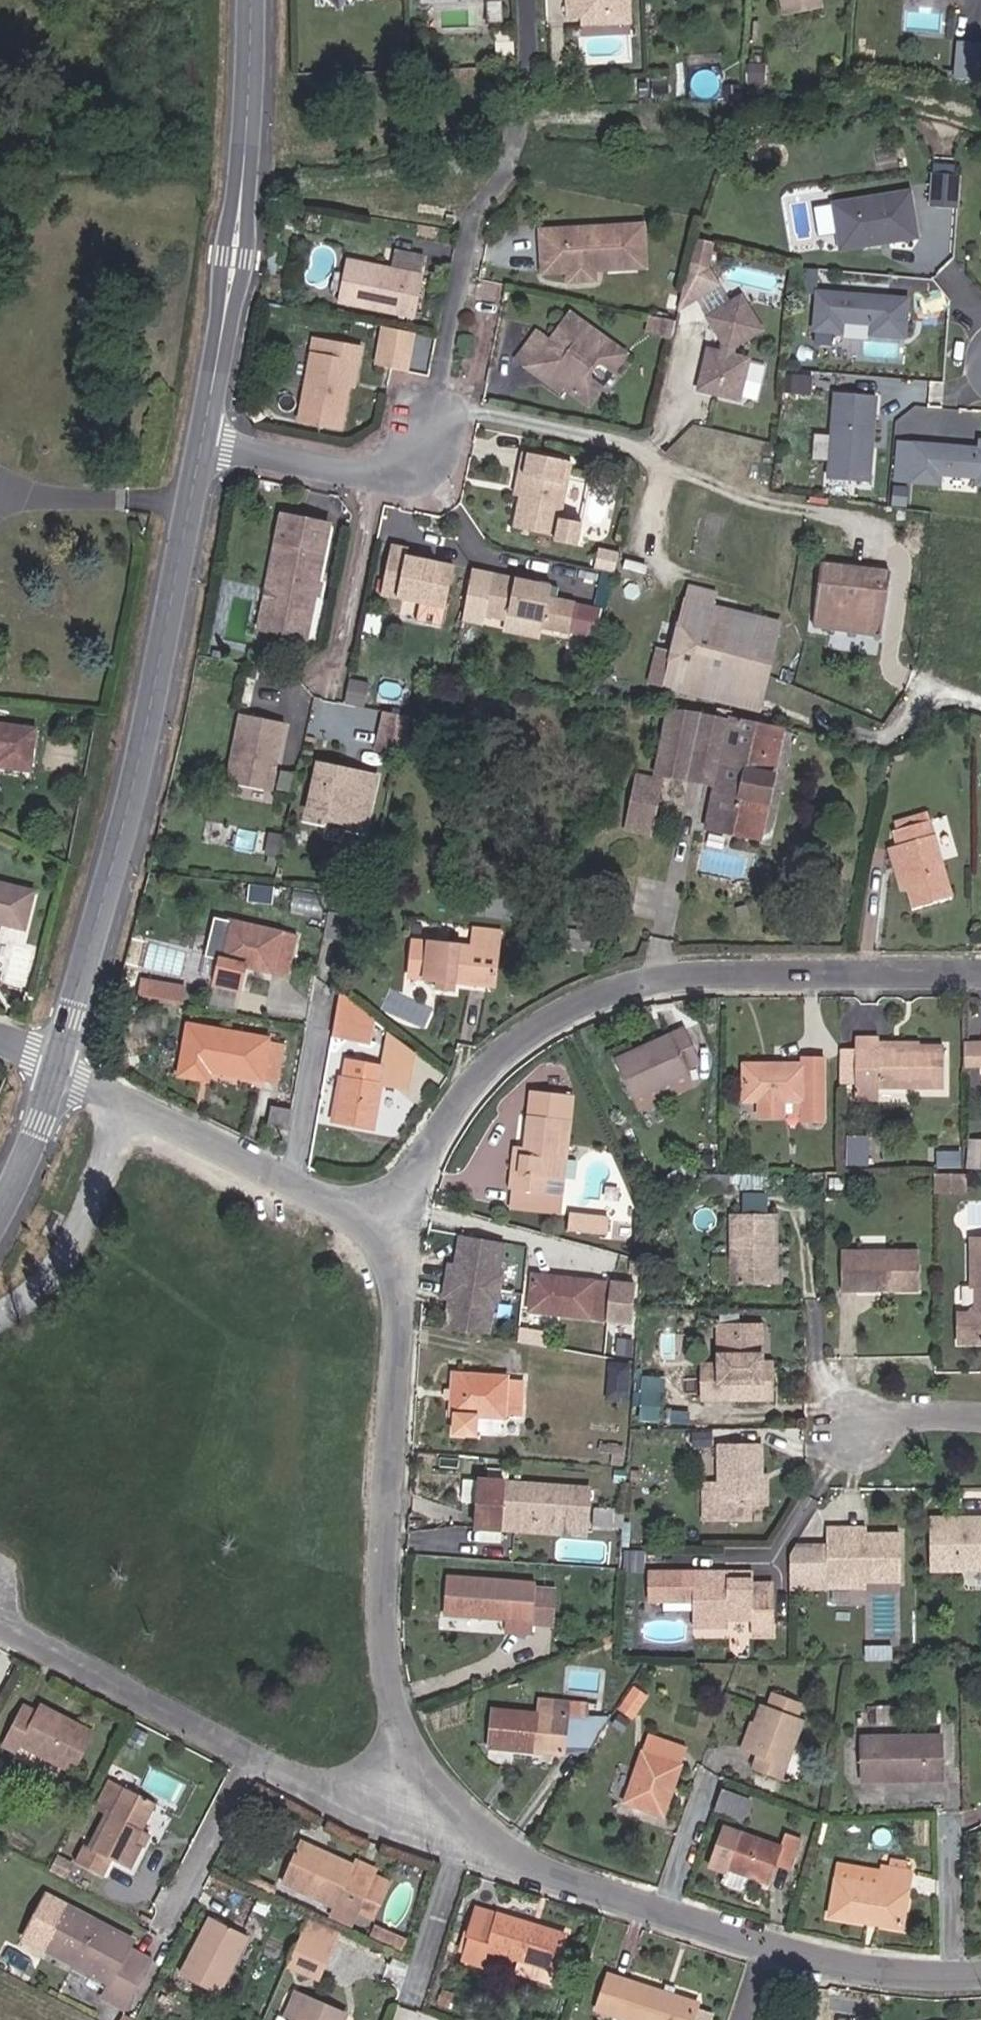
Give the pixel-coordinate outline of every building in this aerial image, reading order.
[(579,13),(594,12),(622,11),(636,0),(579,0),(579,13)] [(646,19),(645,0),(636,0),(622,11),(594,12),(594,21),(646,19)] [(800,10),(837,2),(837,0),(798,0),(800,10)] [(529,44),(528,26),(513,27),(514,45),(529,44)] [(970,29),(967,68),(980,69),(980,30),(970,29)] [(423,66),(422,57),(401,58),(401,67),(423,66)] [(961,206),(964,173),(937,170),(934,203),(961,206)] [(920,232),(913,186),(835,197),(840,232),(865,229),(866,240),(920,232)] [(570,275),(651,266),(646,217),(568,225),(571,263),(567,263),(566,258),(543,260),(544,267),(569,266),(570,275)] [(567,263),(571,263),(568,225),(540,228),(543,260),(566,258),(567,263)] [(866,240),(865,229),(840,232),(842,243),(866,240)] [(716,243),(697,238),(691,265),(710,270),(716,243)] [(394,247),(391,264),(422,269),(425,253),(394,247)] [(340,300),(420,315),(428,272),(348,257),(340,300)] [(874,333),(907,336),(911,297),(847,290),(847,295),(840,294),(835,289),(824,288),(820,328),(847,330),(848,319),(875,322),(874,333)] [(708,349),(698,390),(740,400),(750,358),(733,354),(735,347),(762,330),(741,295),(707,317),(724,345),(722,352),(708,349)] [(623,364),(631,354),(573,308),(552,335),(539,325),(519,352),(537,367),(541,363),(562,379),(570,377),(575,382),(572,387),(594,403),(609,384),(598,377),(597,370),(606,358),(614,357),(623,364)] [(647,335),(654,337),(658,321),(650,319),(647,335)] [(654,337),(673,341),(676,325),(658,321),(654,337)] [(415,333),(389,328),(381,367),(408,372),(415,333)] [(330,355),(333,341),(314,337),(312,351),(330,355)] [(300,423),(340,431),(348,388),(352,362),(358,363),(361,346),(333,341),(330,355),(312,351),(300,423)] [(348,388),(353,389),(358,363),(352,362),(348,388)] [(570,377),(562,379),(541,363),(537,367),(568,391),(572,387),(575,382),(570,377)] [(862,447),(863,440),(867,441),(871,396),(831,392),(822,477),(863,481),(866,448),(862,447)] [(598,440),(548,430),(545,447),(551,448),(546,473),(539,507),(582,515),(581,520),(604,524),(608,501),(587,497),(598,440)] [(916,439),(912,475),(940,477),(940,485),(976,489),(977,480),(980,480),(980,442),(980,445),(957,443),(950,452),(946,452),(947,442),(916,439)] [(540,473),(546,473),(551,448),(545,447),(540,473)] [(317,585),(321,585),(336,523),(288,512),(265,612),(312,623),(319,592),(315,591),(317,585)] [(380,595),(445,608),(454,565),(407,555),(408,547),(391,544),(380,595)] [(835,606),(905,615),(915,556),(846,546),(844,554),(837,598),(835,606)] [(824,596),(837,598),(844,554),(831,552),(824,596)] [(592,637),(598,605),(567,598),(570,587),(515,576),(506,619),(531,624),(531,618),(566,625),(565,631),(592,637)] [(739,644),(744,620),(750,592),(728,588),(707,584),(705,583),(695,630),(685,672),(782,693),(791,654),(739,644)] [(744,620),(766,624),(773,597),(750,592),(744,620)] [(744,620),(739,644),(791,654),(802,603),(773,597),(766,624),(744,620)] [(309,639),(312,623),(265,612),(261,628),(309,639)] [(671,669),(685,672),(695,630),(680,627),(671,669)] [(678,758),(709,764),(716,730),(735,734),(728,768),(719,810),(780,823),(807,710),(745,700),(745,702),(691,693),(678,758)] [(410,713),(385,709),(383,720),(408,725),(410,713)] [(36,763),(42,721),(0,715),(0,752),(3,752),(2,758),(36,763)] [(225,786),(270,796),(284,726),(240,717),(225,786)] [(408,725),(383,720),(378,747),(403,752),(408,725)] [(709,764),(728,768),(735,734),(716,730),(709,764)] [(319,760),(309,811),(330,815),(331,809),(347,812),(346,818),(367,822),(377,771),(351,766),(350,771),(343,770),(344,765),(319,760)] [(279,769),(277,788),(294,790),(296,770),(279,769)] [(646,793),(674,800),(678,781),(650,775),(646,793)] [(934,896),(972,887),(952,799),(934,803),(936,812),(920,816),(916,817),(919,833),(929,876),(934,896)] [(920,816),(936,812),(934,803),(917,806),(920,816)] [(331,809),(330,815),(346,818),(347,812),(331,809)] [(920,878),(929,876),(919,833),(910,836),(920,878)] [(1,951),(8,919),(2,917),(4,907),(35,913),(43,875),(0,865),(0,951),(1,951)] [(295,911),(321,916),(327,891),(301,885),(295,911)] [(291,967),(299,930),(216,915),(209,952),(225,955),(220,979),(245,984),(249,959),(291,967)] [(460,984),(497,989),(503,931),(477,928),(475,948),(415,942),(412,979),(438,982),(438,992),(459,994),(460,984)] [(140,975),(137,993),(183,1001),(186,983),(140,975)] [(46,1002),(48,993),(39,991),(37,1000),(46,1002)] [(363,1027),(368,1028),(369,1020),(346,1005),(340,1030),(361,1034),(363,1027)] [(702,1058),(700,1052),(714,1047),(701,1015),(632,1041),(646,1080),(702,1058)] [(204,1066),(273,1079),(280,1040),(212,1027),(210,1037),(195,1034),(192,1053),(206,1056),(204,1066)] [(894,1076),(961,1079),(962,1039),(901,1036),(901,1031),(874,1031),(872,1075),(894,1076)] [(824,1115),(845,1115),(846,1046),(826,1046),(826,1052),(762,1050),(761,1092),(780,1092),(779,1107),(803,1108),(804,1092),(825,1093),(824,1115)] [(646,1080),(651,1090),(706,1068),(702,1058),(646,1080)] [(334,1123),(370,1131),(384,1069),(349,1061),(334,1123)] [(871,1088),(894,1088),(894,1076),(872,1075),(871,1088)] [(583,1150),(588,1089),(549,1086),(546,1118),(545,1125),(541,1125),(540,1140),(530,1140),(528,1160),(561,1162),(562,1149),(583,1150)] [(268,1124),(287,1129),(292,1110),(273,1105),(268,1124)] [(532,1117),(530,1140),(540,1140),(541,1125),(545,1125),(546,1118),(532,1117)] [(528,1160),(527,1179),(580,1183),(583,1150),(562,1149),(561,1162),(528,1160)] [(629,1187),(590,1184),(589,1199),(628,1202),(629,1187)] [(747,1268),(791,1268),(792,1198),(747,1198),(747,1268)] [(456,1276),(454,1295),(499,1299),(502,1268),(505,1268),(508,1236),(504,1235),(507,1204),(462,1201),(460,1221),(465,1221),(464,1232),(453,1231),(450,1265),(461,1265),(460,1276),(456,1276)] [(567,1210),(566,1228),(606,1232),(607,1214),(567,1210)] [(660,1248),(660,1239),(650,1235),(649,1247),(660,1248)] [(859,1280),(934,1280),(934,1240),(858,1241),(859,1280)] [(643,1296),(646,1261),(550,1251),(546,1286),(643,1296)] [(779,1357),(779,1348),(779,1312),(755,1312),(755,1322),(735,1322),(736,1348),(721,1348),(722,1382),(792,1383),(791,1357),(779,1357)] [(735,1322),(755,1322),(755,1312),(735,1312),(735,1322)] [(649,1333),(650,1318),(635,1317),(634,1332),(649,1333)] [(779,1357),(791,1357),(791,1348),(779,1348),(779,1357)] [(522,1389),(537,1391),(539,1360),(527,1360),(528,1355),(469,1350),(468,1367),(467,1374),(466,1390),(469,1390),(468,1410),(490,1412),(490,1409),(491,1393),(516,1395),(522,1395),(522,1389)] [(490,1409),(516,1410),(516,1395),(491,1393),(490,1409)] [(521,1417),(474,1416),(473,1431),(521,1432),(521,1417)] [(719,1469),(719,1509),(765,1509),(764,1490),(776,1490),(776,1465),(776,1431),(734,1432),(734,1469),(719,1469)] [(513,1497),(600,1504),(604,1466),(493,1456),(488,1509),(512,1511),(513,1497)] [(512,1511),(599,1518),(600,1504),(513,1497),(512,1511)] [(640,1522),(641,1503),(611,1501),(610,1520),(640,1522)] [(980,1560),(980,1514),(976,1509),(954,1508),(953,1559),(980,1560)] [(867,1511),(850,1510),(849,1527),(822,1527),(822,1532),(817,1532),(816,1560),(886,1562),(923,1564),(924,1522),(867,1520),(867,1511)] [(886,1569),(886,1562),(816,1560),(817,1532),(822,1532),(822,1527),(812,1526),(811,1528),(810,1567),(886,1569)] [(748,1558),(670,1557),(670,1587),(688,1587),(688,1582),(713,1582),(713,1613),(750,1614),(750,1606),(773,1606),(774,1614),(793,1615),(794,1567),(775,1567),(748,1566),(748,1558)] [(748,1566),(775,1567),(774,1558),(748,1558),(748,1566)] [(516,1614),(543,1616),(546,1565),(460,1559),(458,1596),(517,1601),(516,1614)] [(775,1754),(800,1763),(821,1704),(817,1703),(821,1690),(798,1681),(793,1695),(783,1691),(766,1740),(778,1744),(775,1754)] [(634,1686),(621,1708),(637,1717),(650,1695),(634,1686)] [(507,1726),(581,1730),(583,1691),(582,1691),(555,1690),(509,1687),(507,1726)] [(88,1762),(107,1725),(56,1696),(51,1703),(40,1697),(19,1736),(31,1743),(36,1734),(88,1762)] [(652,1787),(689,1798),(711,1728),(674,1716),(652,1787)] [(882,1767),(965,1775),(969,1733),(886,1725),(882,1767)] [(738,1790),(772,1800),(779,1781),(744,1770),(738,1790)] [(109,1796),(123,1803),(136,1778),(122,1771),(109,1796)] [(148,1833),(155,1820),(168,1794),(136,1778),(123,1803),(105,1839),(96,1834),(89,1850),(115,1864),(123,1848),(145,1859),(155,1837),(148,1833)] [(720,1789),(716,1808),(747,1816),(752,1797),(720,1789)] [(806,1847),(822,1853),(835,1821),(819,1815),(813,1830),(755,1810),(742,1850),(753,1854),(748,1867),(775,1877),(781,1859),(799,1865),(806,1847)] [(148,1833),(155,1837),(162,1824),(155,1820),(148,1833)] [(373,1897),(391,1859),(316,1822),(297,1861),(335,1879),(353,1887),(373,1897)] [(286,1874),(291,1865),(267,1855),(263,1864),(286,1874)] [(373,1897),(388,1904),(406,1865),(391,1859),(373,1897)] [(860,1902),(931,1919),(943,1867),(917,1860),(913,1877),(870,1866),(860,1902)] [(328,1892),(347,1901),(353,1887),(335,1879),(328,1892)] [(508,1929),(577,1952),(588,1915),(501,1887),(485,1939),(503,1945),(508,1929)] [(196,1959),(232,1977),(261,1920),(225,1902),(196,1959)] [(345,1929),(351,1913),(322,1902),(316,1917),(345,1929)] [(141,1997),(167,1948),(142,1936),(77,1903),(58,1939),(124,1972),(117,1984),(141,1997)] [(384,1926),(418,1940),(424,1926),(390,1911),(384,1926)] [(304,1946),(334,1957),(345,1929),(316,1917),(304,1946)] [(721,1987),(629,1958),(617,1994),(701,2019),(709,2019),(721,1987)] [(310,1978),(300,2004),(293,2001),(286,2019),(351,2019),(359,1997),(310,1978)]
